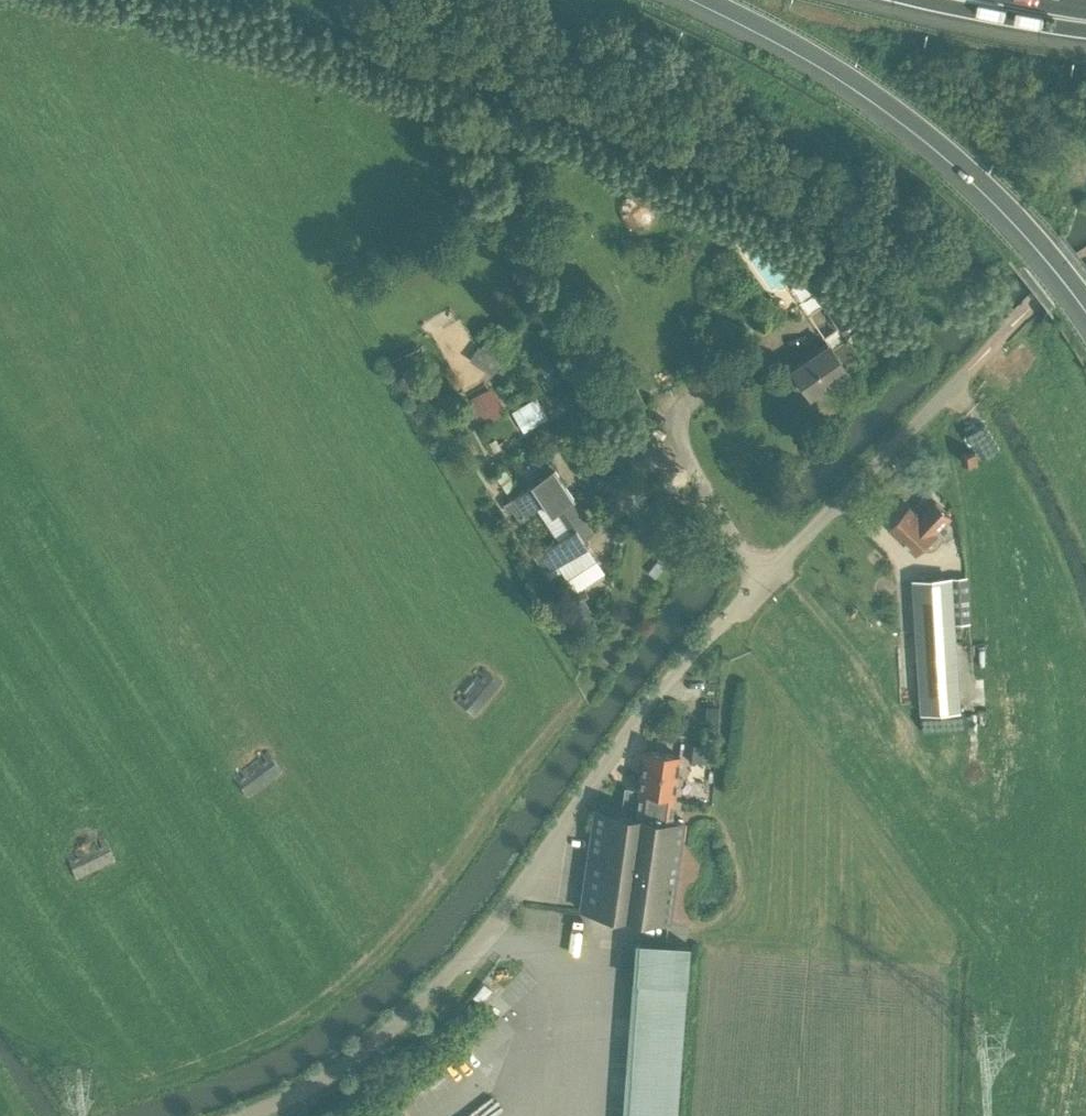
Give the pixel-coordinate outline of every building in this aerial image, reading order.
[(622,205),(621,210),(621,216),(623,220),(626,225),(630,228),(635,230),(640,231),(647,230),(652,228),(655,225),(658,220),(660,215),(660,211),(660,207),(658,202),(656,199),(654,197),(651,194),(646,192),(643,192),(641,192),(635,192),(631,194),(627,197),(624,201),(622,205)] [(839,280),(823,256),(801,272),(840,330),(871,310),(846,275),(839,280)] [(508,354),(486,336),(468,358),(490,376),(508,354)] [(828,342),(806,357),(790,368),(810,396),(847,370),(843,365),(858,354),(846,337),(831,348),(828,342)] [(466,399),(480,426),(494,419),(479,392),(466,399)] [(525,429),(550,415),(538,394),(513,408),(525,429)] [(963,452),(965,462),(978,461),(976,450),(963,452)] [(512,497),(512,498),(504,504),(511,513),(513,511),(517,517),(522,513),(524,515),(543,502),(550,513),(555,510),(570,532),(533,556),(545,574),(587,546),(583,539),(593,533),(571,499),(575,496),(556,468),(512,497)] [(496,482),(501,478),(508,489),(515,484),(504,469),(497,474),(492,477),(496,482)] [(937,501),(922,517),(910,506),(891,526),(917,551),(929,539),(932,542),(939,534),(936,531),(937,531),(936,530),(951,514),(937,501)] [(658,557),(648,571),(656,577),(666,563),(658,557)] [(969,576),(951,577),(914,580),(919,648),(955,646),(954,623),(972,622),(969,576)] [(563,578),(551,586),(565,608),(578,600),(563,578)] [(920,664),(923,711),(954,709),(951,662),(920,664)] [(458,697),(475,711),(503,680),(486,665),(458,697)] [(717,721),(717,707),(706,706),(706,720),(717,721)] [(688,756),(705,758),(708,741),(690,738),(688,756)] [(625,783),(621,812),(646,815),(650,790),(674,793),(679,754),(645,750),(640,785),(625,783)] [(646,815),(621,812),(595,809),(581,909),(668,922),(682,821),(670,819),(674,793),(650,790),(646,815)] [(636,981),(626,1115),(676,1115),(689,944),(637,940),(634,981),(636,981)]
